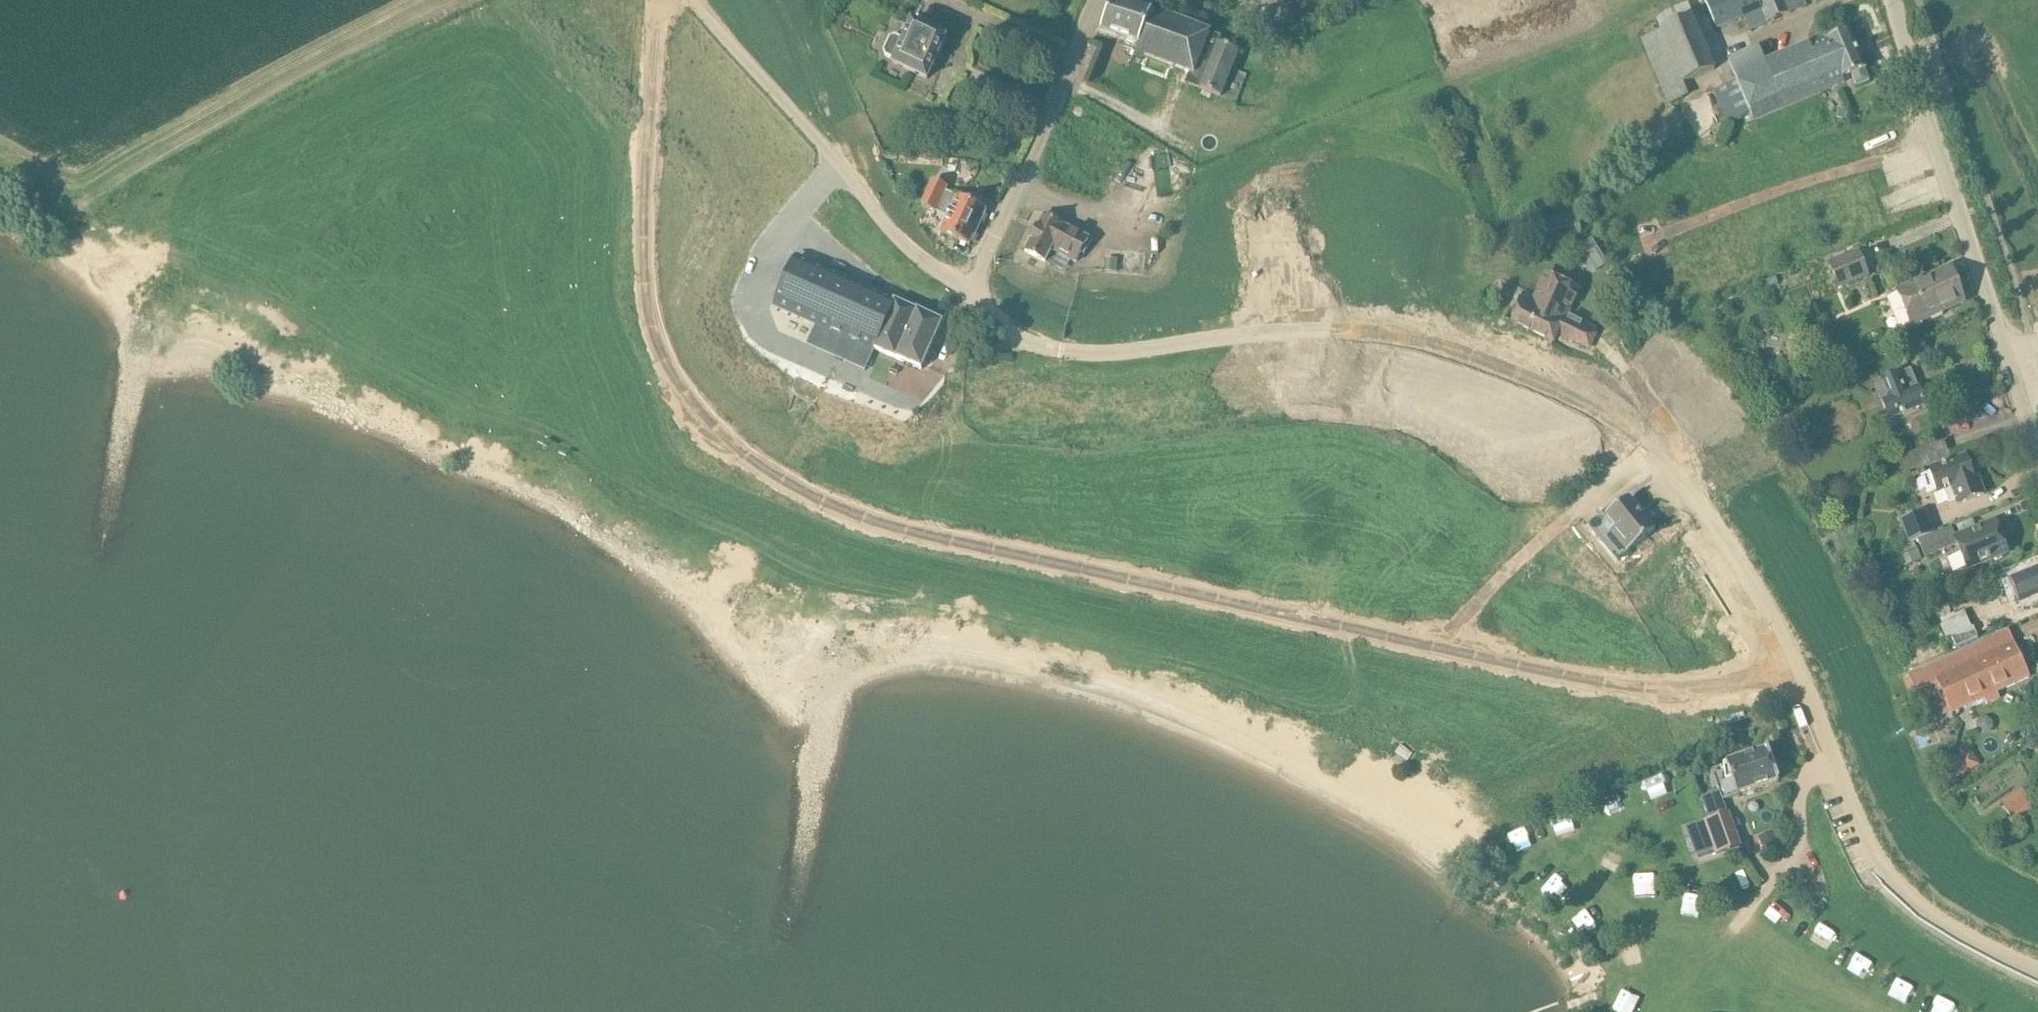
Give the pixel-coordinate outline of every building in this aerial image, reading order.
[(1137,44),(1152,9),(1130,0),(1114,0),(1102,30),(1137,44)] [(1807,7),(1804,0),(1704,0),(1718,31),(1747,18),(1752,31),(1807,7)] [(1641,40),(1668,106),(1688,97),(1683,84),(1717,71),(1688,4),(1664,13),(1656,21),(1660,31),(1641,40)] [(1222,38),(1212,34),(1212,33),(1152,9),(1137,44),(1134,52),(1190,74),(1185,85),(1208,93),(1204,107),(1216,111),(1240,53),(1219,45),(1222,38)] [(912,21),(903,40),(895,37),(890,38),(884,52),(886,57),(893,61),(892,63),(928,80),(948,38),(912,21)] [(1823,38),(1791,52),(1766,62),(1760,48),(1729,61),(1737,81),(1713,93),(1725,124),(1751,114),(1754,122),(1811,98),(1845,84),(1843,80),(1852,77),(1856,87),(1870,81),(1865,71),(1849,32),(1825,42),(1823,38)] [(949,187),(933,180),(921,208),(935,214),(937,209),(950,215),(941,234),(970,247),(987,209),(947,192),(949,187)] [(1045,261),(1052,249),(1077,263),(1089,239),(1044,215),(1025,251),(1045,261)] [(1592,241),(1581,247),(1585,254),(1596,248),(1592,241)] [(1146,253),(1106,250),(1104,272),(1144,276),(1146,253)] [(1860,251),(1828,264),(1839,290),(1871,277),(1860,251)] [(797,258),(776,306),(921,371),(942,323),(797,258)] [(1951,268),(1897,291),(1912,327),(1965,303),(1951,268)] [(1540,279),(1535,291),(1532,299),(1525,296),(1512,321),(1553,341),(1557,333),(1572,341),(1581,323),(1569,317),(1572,309),(1579,295),(1581,291),(1544,272),(1540,279)] [(1913,360),(1929,354),(1921,334),(1906,340),(1913,360)] [(1910,370),(1876,384),(1890,420),(1926,405),(1910,370)] [(1903,475),(1950,458),(1944,441),(1897,458),(1903,475)] [(1977,474),(1973,475),(1967,458),(1930,471),(1938,492),(1944,490),(1948,503),(1957,500),(1958,505),(1985,495),(1977,474)] [(1655,531),(1626,496),(1590,526),(1619,561),(1655,531)] [(1899,521),(1907,544),(1934,533),(1927,511),(1899,521)] [(1935,535),(1934,533),(1907,544),(1908,545),(1918,542),(1925,559),(1958,546),(1967,569),(2008,553),(1996,523),(1957,539),(1952,528),(1935,535)] [(2009,581),(2019,605),(2037,597),(2037,569),(2009,581)] [(2008,634),(1912,679),(1918,694),(1939,684),(1952,712),(2028,677),(2008,634)] [(1986,719),(1980,721),(1978,725),(1979,731),(1984,734),(1989,733),(1992,728),(1991,722),(1986,719)] [(1723,801),(1778,781),(1768,751),(1711,771),(1720,794),(1723,801)] [(1943,768),(1951,783),(1968,772),(1960,758),(1943,768)] [(1646,781),(1650,796),(1667,793),(1664,777),(1646,781)] [(2023,788),(2001,804),(2019,827),(2037,813),(2037,811),(2023,788)] [(1740,847),(1723,801),(1720,794),(1702,801),(1710,821),(1687,830),(1698,857),(1714,851),(1716,856),(1740,847)] [(1542,889),(1556,903),(1570,888),(1556,875),(1542,889)] [(1687,893),(1682,910),(1696,914),(1701,897),(1687,893)] [(1596,906),(1577,913),(1584,930),(1602,924),(1596,906)] [(1625,985),(1617,1004),(1633,1011),(1642,993),(1625,985)]
